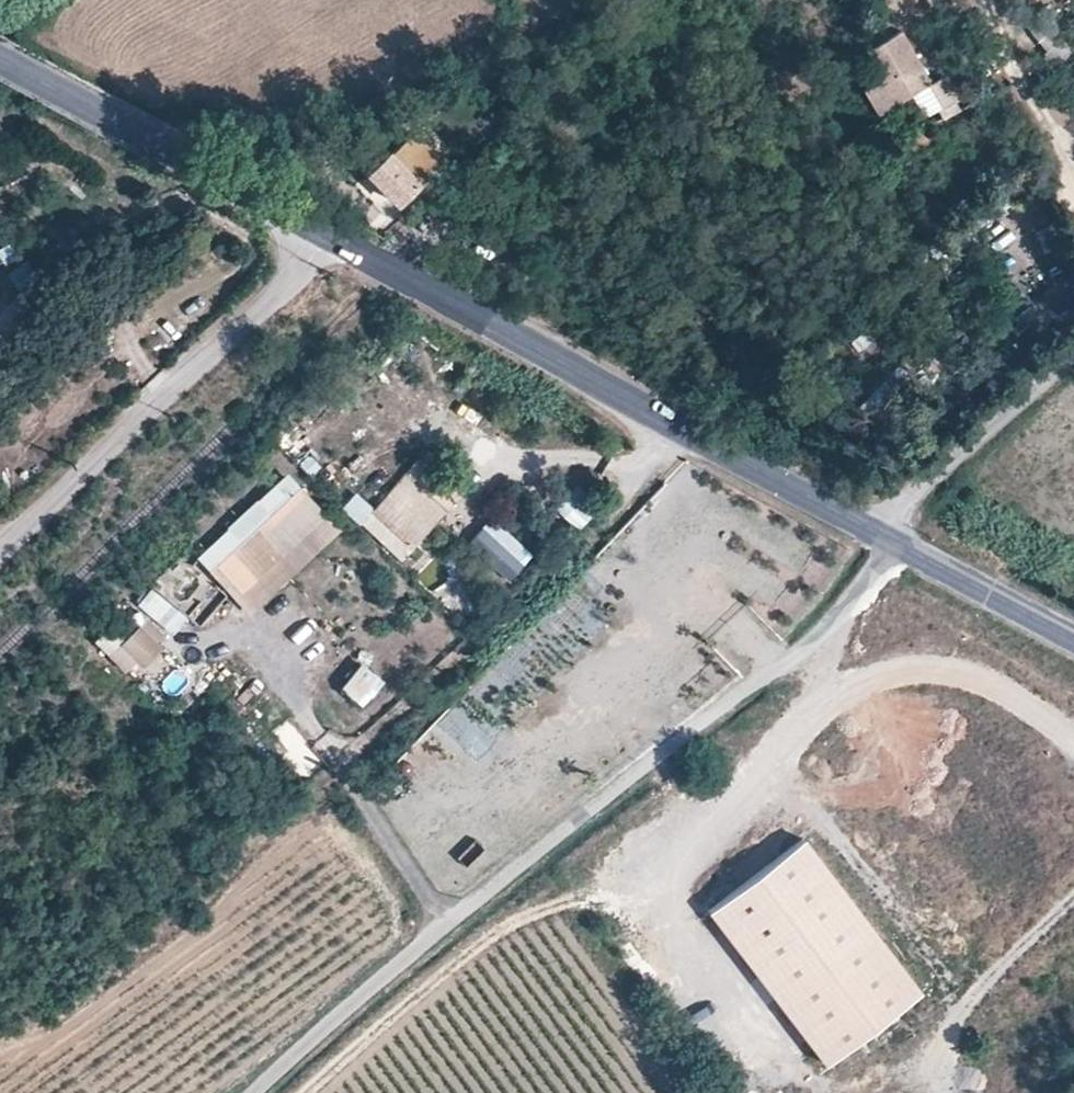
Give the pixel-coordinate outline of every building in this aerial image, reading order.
[(899,28),(860,51),(876,80),(863,88),(879,116),(911,98),(924,118),(944,106),(899,28)] [(404,117),(356,163),(393,201),(441,154),(404,117)] [(200,553),(215,568),(304,487),(289,471),(200,553)] [(371,504),(368,508),(400,537),(433,499),(401,471),(371,504)] [(304,487),(215,568),(250,606),(339,525),(304,487)] [(552,514),(582,525),(592,498),(562,487),(552,514)] [(368,508),(371,504),(353,488),(338,505),(400,559),(445,509),(433,499),(400,537),(368,508)] [(504,576),(529,550),(487,511),(463,538),(504,576)] [(89,635),(121,671),(181,618),(155,588),(111,627),(106,621),(89,635)] [(357,701),(381,675),(358,655),(335,681),(357,701)] [(277,715),(275,745),(288,746),(290,715),(277,715)] [(916,991),(800,837),(709,905),(825,1059),(916,991)]
